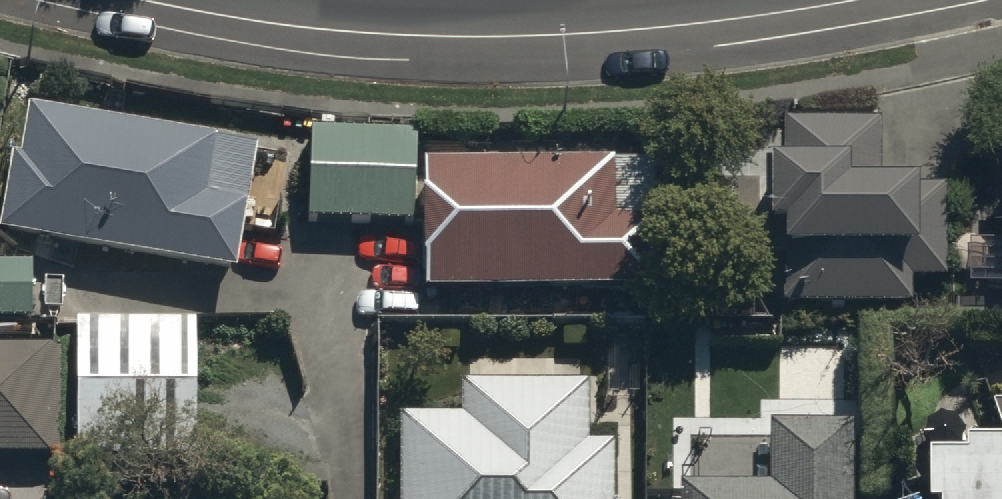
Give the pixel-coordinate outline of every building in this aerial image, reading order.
[(28,123),(19,174),(11,172),(0,237),(0,246),(237,288),(259,164),(28,123)] [(881,133),(786,132),(785,187),(770,187),(769,267),(785,268),(784,317),(913,318),(913,291),(947,291),(947,199),(881,198),(881,133)] [(416,146),(313,144),(311,231),(414,233),(416,146)] [(655,179),(424,180),(425,308),(655,307),(655,179)] [(0,274),(0,329),(33,330),(34,274),(0,274)] [(197,334),(76,334),(77,478),(197,478),(197,334)] [(63,468),(64,358),(0,358),(0,467),(63,468)] [(402,427),(402,498),(615,498),(615,454),(592,454),(592,395),(465,395),(465,427),(402,427)] [(856,437),(772,437),(771,497),(683,496),(683,498),(856,498),(856,437)] [(938,485),(938,498),(1001,498),(1001,474),(974,474),(974,485),(938,485)]
